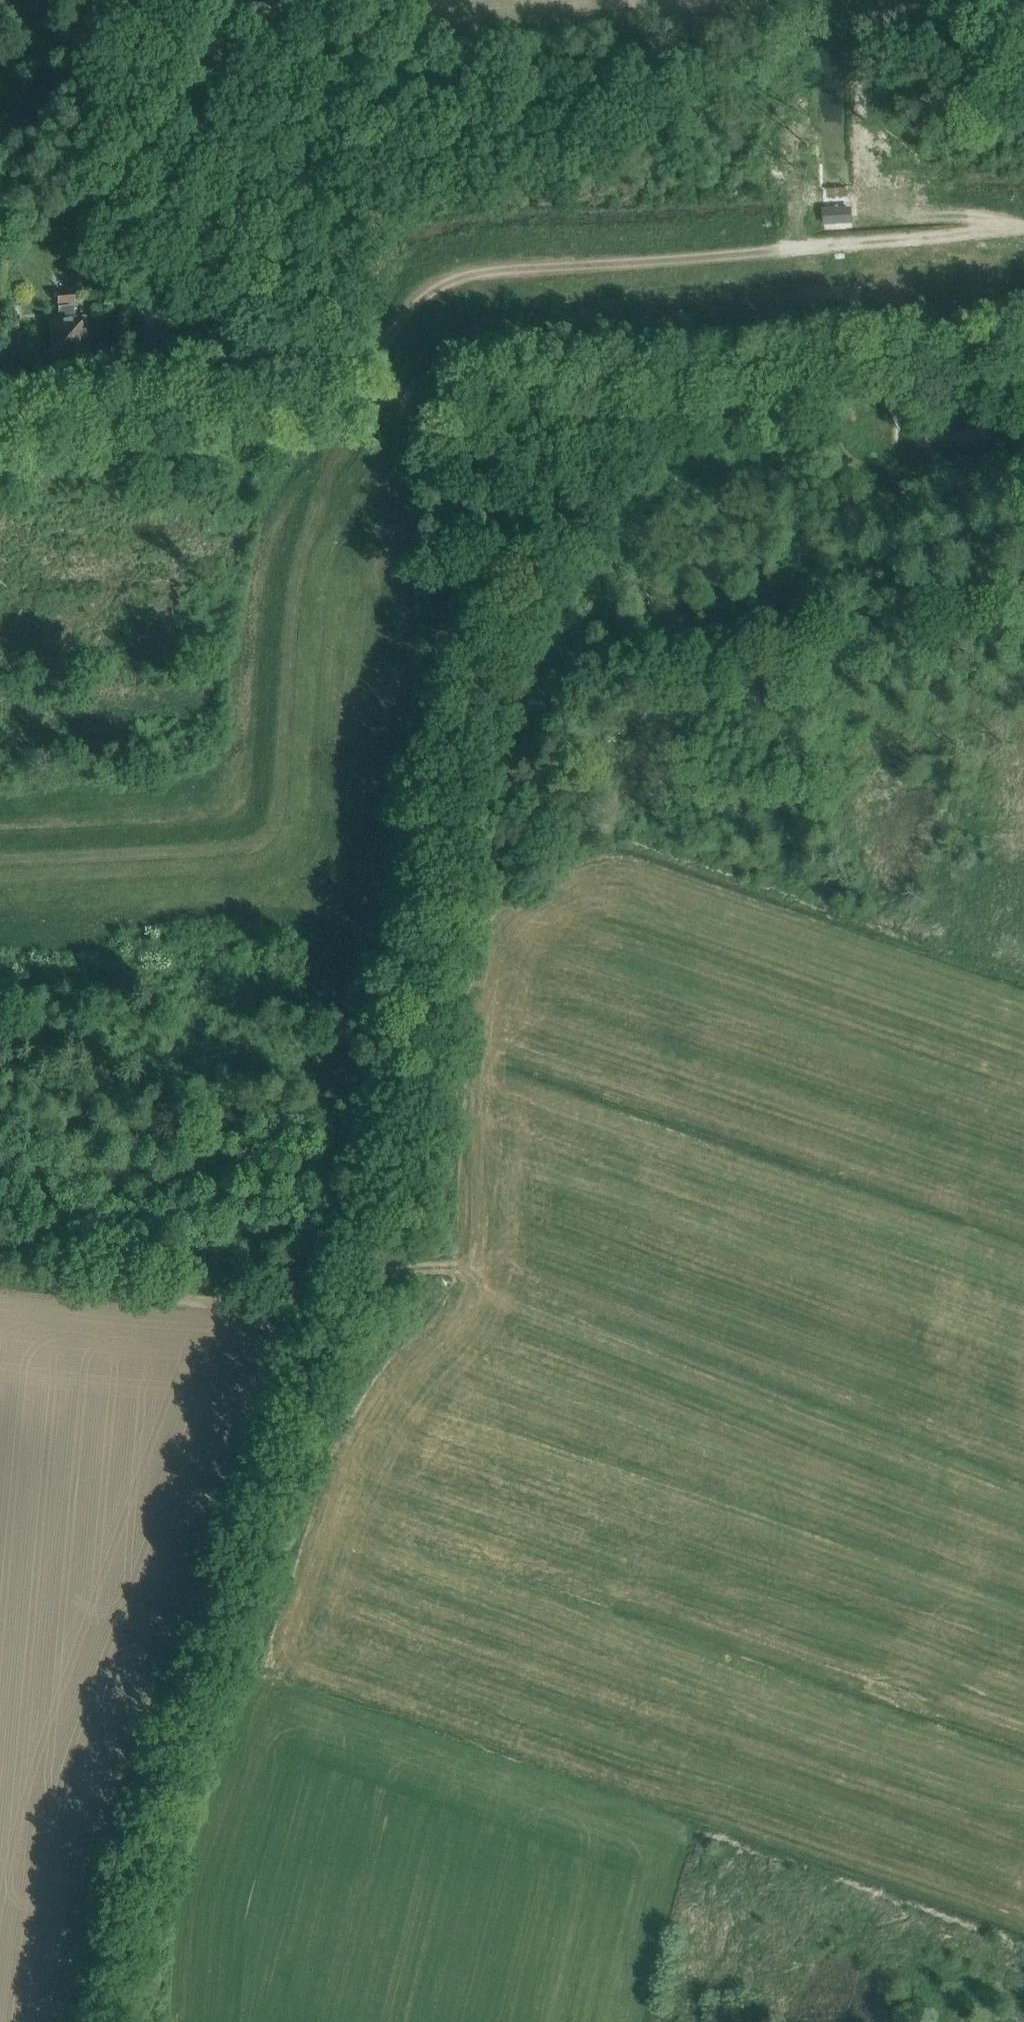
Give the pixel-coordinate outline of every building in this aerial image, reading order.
[(72,289),(56,291),(58,304),(73,303),(72,289)] [(59,320),(51,321),(52,334),(54,354),(87,351),(85,331),(84,318),(76,319),(74,305),(58,307),(59,320)] [(599,423),(581,424),(582,435),(600,433),(599,423)]
